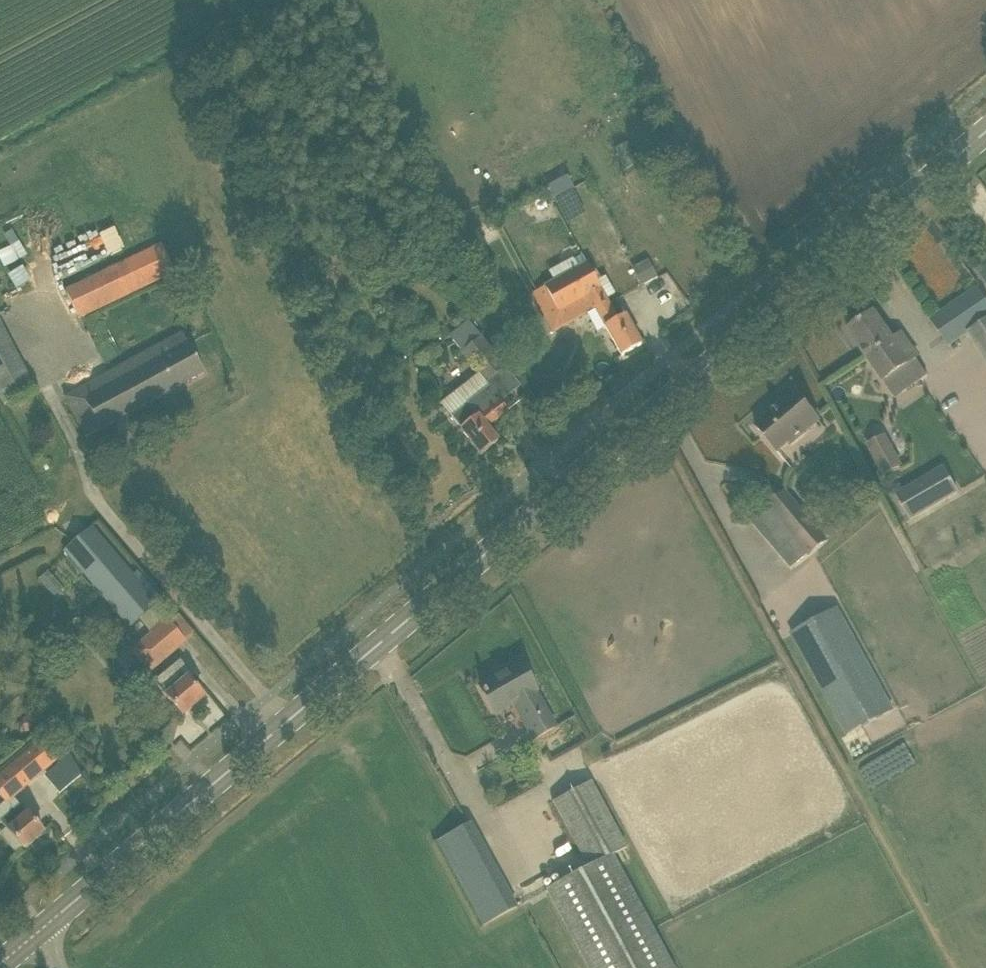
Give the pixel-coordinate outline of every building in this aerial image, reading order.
[(572,184),(566,172),(546,184),(552,197),(566,221),(585,211),(572,184)] [(110,252),(126,248),(122,231),(106,235),(110,252)] [(162,244),(66,289),(80,318),(176,273),(162,244)] [(634,266),(643,284),(660,275),(651,257),(634,266)] [(596,310),(621,356),(641,345),(626,314),(617,319),(588,265),(537,293),(557,331),(596,310)] [(977,287),(930,319),(949,346),(969,332),(985,358),(985,300),(977,287)] [(848,330),(867,357),(895,397),(925,376),(913,359),(916,357),(901,335),(894,340),(874,312),(848,330)] [(4,405),(37,388),(0,320),(0,398),(4,405)] [(472,324),(453,338),(487,382),(505,368),(472,324)] [(100,430),(204,373),(188,345),(165,358),(157,345),(63,398),(86,436),(99,429),(100,430)] [(452,417),(461,428),(460,429),(481,455),(498,441),(487,427),(508,411),(489,387),(468,403),(469,404),(452,417)] [(819,421),(818,418),(794,391),(780,403),(782,405),(756,427),(778,452),(791,441),(793,443),(819,421)] [(545,404),(544,416),(557,417),(558,406),(545,404)] [(868,445),(885,475),(901,466),(892,450),(877,458),(870,444),(868,445)] [(897,494),(911,518),(911,519),(958,491),(944,467),(897,494)] [(814,523),(785,490),(767,506),(769,509),(752,523),(791,570),(807,556),(827,540),(813,524),(814,523)] [(91,528),(76,541),(65,551),(129,628),(157,603),(91,528)] [(894,709),(837,608),(790,634),(847,735),(894,709)] [(184,642),(167,620),(141,640),(142,642),(132,651),(145,668),(158,658),(161,661),(184,642)] [(154,681),(182,715),(204,697),(189,679),(193,675),(180,660),(154,681)] [(536,692),(518,660),(502,668),(504,672),(480,686),(483,691),(482,692),(495,715),(514,705),(533,740),(556,727),(536,692)] [(13,797),(60,759),(45,740),(0,776),(0,796),(6,803),(13,797)] [(62,792),(85,772),(69,754),(46,774),(62,792)] [(590,781),(553,802),(588,867),(546,890),(588,967),(673,967),(612,856),(627,848),(590,781)] [(44,832),(20,805),(0,822),(24,849),(44,832)] [(516,906),(471,823),(437,841),(482,925),(516,906)]
